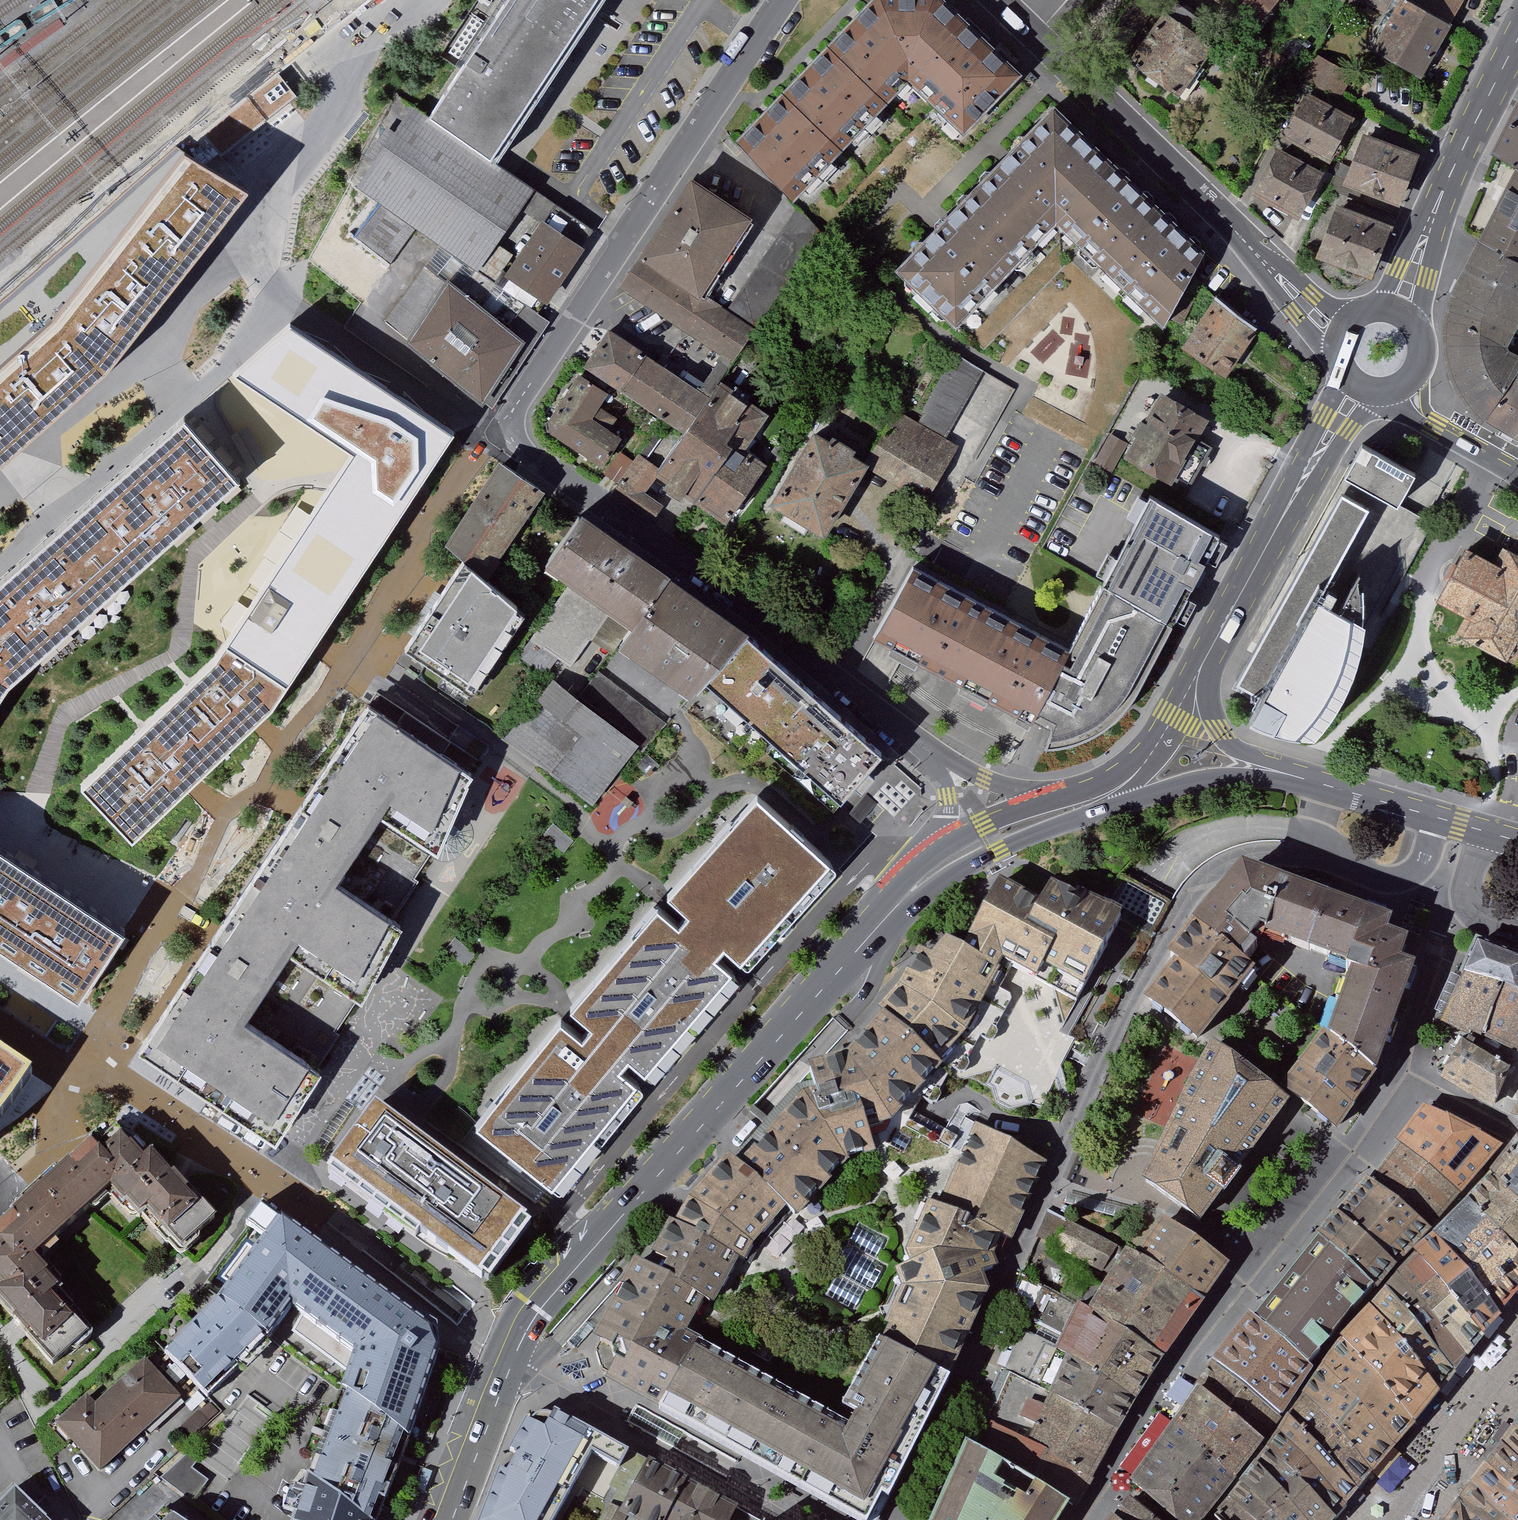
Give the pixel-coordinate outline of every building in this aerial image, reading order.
[(450,126),(516,169),(630,0),(534,0),(450,126)] [(798,206),(920,90),(976,138),(1033,77),(954,0),(867,0),(730,141),(798,206)] [(1190,95),(1226,44),(1199,25),(1205,17),(1183,0),(1179,0),(1138,50),(1190,95)] [(1432,78),(1459,25),(1455,23),(1409,0),(1350,0),(1344,11),(1358,18),(1365,5),(1393,20),(1378,50),(1432,78)] [(1455,23),(1466,0),(1465,0),(1409,0),(1455,23)] [(1323,43),(1310,67),(1348,87),(1357,92),(1368,64),(1323,43)] [(227,127),(254,158),(325,94),(315,82),(299,64),(227,127)] [(1288,135),(1341,162),(1366,114),(1341,101),(1348,87),(1310,67),(1298,90),(1309,96),(1288,135)] [(1070,105),(908,272),(968,332),(1072,226),(1171,329),(1234,259),(1070,105)] [(408,107),(350,184),(380,206),(415,232),(437,248),(493,286),(541,221),(554,203),(535,190),(408,107)] [(1497,159),(1516,167),(1495,221),(1517,235),(1517,117),(1497,159)] [(1365,187),(1410,204),(1430,151),(1375,131),(1355,183),(1335,176),(1328,194),(1358,205),(1365,187)] [(1259,190),(1303,218),(1333,169),(1285,147),(1259,190)] [(0,311),(0,470),(8,463),(31,444),(80,400),(108,376),(169,296),(206,252),(250,195),(179,152),(0,311)] [(618,291),(739,369),(824,233),(802,213),(729,310),(721,304),(767,225),(695,179),(618,291)] [(1342,204),(1325,254),(1357,265),(1353,276),(1368,281),(1372,271),(1379,273),(1396,222),(1342,204)] [(415,232),(380,206),(355,236),(391,263),(415,232)] [(493,286),(538,317),(594,244),(541,221),(493,286)] [(1457,384),(1466,402),(1492,424),(1517,373),(1517,348),(1513,346),(1517,336),(1517,235),(1495,221),(1449,320),(1447,349),(1457,384)] [(381,331),(485,404),(485,403),(525,343),(542,318),(538,317),(493,286),(437,248),(381,331)] [(1222,315),(1195,359),(1245,389),(1271,345),(1222,315)] [(550,322),(542,318),(485,403),(493,408),(550,322)] [(688,431),(707,396),(595,326),(574,360),(688,431)] [(284,409),(351,455),(417,496),(457,441),(380,390),(295,333),(240,380),(284,409)] [(870,459),(818,427),(770,505),(830,542),(870,478),(919,508),(954,451),(970,461),(1010,395),(954,360),(912,427),(896,417),(870,459)] [(620,396),(575,369),(545,418),(550,439),(609,475),(632,442),(608,423),(620,396)] [(1492,424),(1517,438),(1517,374),(1492,424)] [(717,380),(707,396),(688,431),(653,484),(732,533),(774,472),(754,459),(779,422),(717,380)] [(1220,432),(1161,398),(1124,460),(1182,495),(1220,432)] [(228,411),(218,419),(241,448),(250,441),(228,411)] [(11,686),(30,670),(70,634),(245,481),(188,421),(139,464),(128,473),(22,565),(0,584),(0,703),(11,686)] [(1363,445),(1345,475),(1377,493),(1398,505),(1416,474),(1363,445)] [(338,478),(326,495),(392,536),(404,517),(417,496),(351,455),(341,473),(338,478)] [(487,586),(545,492),(499,464),(446,546),(464,563),(487,586)] [(611,500),(654,529),(666,512),(644,497),(653,484),(632,470),(611,500)] [(1320,597),(1368,509),(1341,494),(1236,685),(1264,700),(1249,729),(1273,738),(1287,741),(1294,743),(1306,745),(1311,740),(1319,731),(1326,721),(1333,711),(1339,701),(1344,690),(1349,679),(1353,667),(1356,656),(1358,644),(1359,639),(1360,628),(1360,609),(1359,594),(1357,580),(1338,616),(1334,613),(1331,611),(1337,600),(1328,596),(1326,600),(1320,597)] [(272,711),(392,536),(326,495),(234,638),(218,662),(82,786),(135,841),(181,796),(245,735),(272,711)] [(1151,503),(1105,595),(1183,639),(1231,544),(1151,503)] [(584,518),(548,570),(566,580),(604,607),(631,630),(673,578),(584,518)] [(1466,640),(1510,663),(1517,647),(1517,544),(1511,557),(1507,556),(1498,573),(1468,557),(1457,577),(1444,603),(1477,620),(1466,640)] [(464,563),(406,652),(465,688),(515,611),(487,586),(464,563)] [(691,704),(705,686),(745,636),(728,622),(673,578),(631,630),(618,646),(675,691),(691,704)] [(1183,639),(1105,595),(1073,661),(921,579),(882,646),(1003,709),(1075,738),(1062,761),(1094,755),(1124,732),(1145,709),(1183,639)] [(566,580),(527,640),(564,664),(604,607),(566,580)] [(881,753),(745,636),(705,686),(837,802),(881,753)] [(578,702),(555,684),(509,738),(596,804),(619,777),(666,724),(600,673),(578,702)] [(372,709),(236,912),(292,947),(364,996),(387,947),(400,925),(394,921),(343,885),(384,819),(389,822),(440,855),(443,846),(447,838),(472,777),(464,771),(387,718),(372,709)] [(681,910),(737,957),(828,849),(803,828),(758,790),(668,891),(685,905),(681,910)] [(876,805),(865,794),(848,810),(854,816),(860,822),(876,805)] [(394,921),(400,925),(440,855),(389,822),(384,819),(343,885),(394,921)] [(569,834),(554,822),(544,834),(564,851),(574,839),(569,834)] [(29,966),(59,986),(80,1001),(128,931),(0,843),(0,947),(29,966)] [(1265,864),(1202,916),(1268,956),(1279,941),(1276,939),(1283,928),(1287,930),(1286,933),(1331,950),(1356,895),(1265,864)] [(972,926),(961,945),(999,966),(1004,958),(1077,998),(1097,961),(1121,917),(1063,886),(1048,877),(1038,895),(1000,875),(972,926)] [(1356,895),(1331,950),(1363,963),(1361,970),(1369,973),(1342,1038),(1377,1064),(1431,964),(1423,963),(1430,935),(1411,928),(1415,916),(1356,895)] [(640,1072),(737,957),(681,910),(675,918),(658,903),(571,1005),(587,1018),(582,1023),(640,1072)] [(245,1019),(292,947),(236,912),(142,1056),(276,1144),(324,1071),(314,1065),(245,1019)] [(1150,997),(1212,1044),(1274,960),(1268,956),(1202,916),(1176,954),(1182,957),(1150,997)] [(929,952),(920,946),(899,984),(881,1008),(946,1069),(999,966),(961,945),(947,935),(929,952)] [(1462,971),(1513,986),(1517,987),(1517,954),(1479,940),(1462,971)] [(292,947),(245,1019),(314,1065),(324,1071),(364,996),(292,947)] [(1462,971),(1437,1017),(1462,1026),(1489,1035),(1513,986),(1462,971)] [(1489,1035),(1517,1048),(1517,987),(1513,986),(1489,1035)] [(610,1286),(575,1351),(660,1410),(703,1336),(726,1294),(751,1250),(794,1202),(804,1207),(857,1151),(888,1129),(912,1108),(946,1069),(881,1008),(824,1066),(776,1103),(672,1220),(610,1286)] [(548,1179),(640,1072),(582,1023),(576,1030),(561,1017),(476,1118),(548,1179)] [(1291,1082),(1337,1124),(1377,1064),(1342,1038),(1330,1030),(1291,1082)] [(1429,1075),(1444,1083),(1492,1112),(1502,1117),(1517,1082),(1517,1075),(1465,1046),(1468,1039),(1458,1034),(1429,1075)] [(1165,1145),(1144,1185),(1204,1226),(1285,1094),(1217,1046),(1165,1145)] [(19,1094),(29,1078),(0,1059),(0,1125),(19,1094)] [(404,1234),(450,1175),(366,1111),(320,1171),(404,1234)] [(1422,1118),(1397,1151),(1458,1187),(1485,1146),(1422,1118)] [(960,1121),(939,1135),(888,1129),(857,1151),(804,1207),(794,1202),(751,1250),(726,1294),(703,1336),(846,1406),(881,1332),(938,1205),(976,1124),(960,1121)] [(976,1124),(938,1205),(1003,1236),(1009,1238),(1048,1160),(976,1124)] [(53,1368),(94,1331),(74,1309),(83,1301),(41,1254),(112,1191),(132,1214),(138,1215),(143,1210),(181,1252),(220,1217),(170,1160),(160,1169),(138,1145),(118,1163),(97,1139),(0,1226),(0,1290),(16,1307),(6,1315),(53,1368)] [(1397,1151),(1373,1181),(1435,1219),(1458,1187),(1397,1151)] [(1489,1183),(1517,1202),(1517,1159),(1511,1154),(1489,1183)] [(544,1247),(450,1175),(404,1234),(499,1306),(544,1247)] [(1373,1181),(1327,1241),(1385,1281),(1435,1219),(1373,1181)] [(1489,1183),(1476,1198),(1517,1230),(1517,1202),(1489,1183)] [(1476,1198),(1452,1229),(1517,1283),(1517,1230),(1476,1198)] [(207,1302),(157,1355),(218,1413),(311,1325),(318,1332),(359,1367),(347,1397),(409,1439),(441,1345),(361,1264),(276,1199),(242,1238),(256,1247),(207,1302)] [(990,1259),(1003,1236),(938,1205),(881,1332),(951,1373),(964,1344),(971,1328),(980,1307),(989,1288),(983,1273),(993,1269),(990,1259)] [(1149,1253),(1213,1297),(1237,1264),(1198,1236),(1174,1218),(1165,1230),(1149,1253)] [(1093,1267),(1105,1241),(1069,1224),(1056,1248),(1093,1267)] [(1439,1246),(1512,1309),(1517,1302),(1517,1283),(1452,1229),(1439,1246)] [(1327,1241),(1259,1323),(1321,1368),(1385,1281),(1327,1241)] [(1121,1271),(1106,1297),(1176,1352),(1213,1297),(1149,1253),(1135,1245),(1126,1263),(1121,1271)] [(1512,1309),(1439,1246),(1425,1264),(1498,1327),(1512,1309)] [(1031,1304),(1072,1324),(1092,1285),(1074,1275),(1050,1260),(1031,1304)] [(1425,1264),(1408,1286),(1484,1347),(1498,1327),(1425,1264)] [(1072,1324),(1066,1336),(1082,1343),(1145,1399),(1176,1352),(1106,1297),(1092,1285),(1072,1324)] [(1484,1347),(1408,1286),(1394,1306),(1469,1367),(1484,1347)] [(1394,1306),(1372,1338),(1446,1396),(1464,1374),(1469,1367),(1394,1306)] [(1025,1317),(1009,1359),(1040,1372),(1066,1336),(1025,1317)] [(1256,1321),(1222,1362),(1287,1417),(1321,1368),(1259,1323),(1256,1321)] [(660,1410),(679,1420),(859,1519),(875,1519),(951,1373),(881,1332),(846,1406),(703,1336),(660,1410)] [(1066,1336),(1040,1372),(1036,1378),(1033,1385),(1057,1397),(1082,1343),(1066,1336)] [(1372,1338),(1350,1369),(1421,1428),(1446,1396),(1372,1338)] [(1145,1399),(1082,1343),(1057,1397),(1121,1435),(1125,1429),(1145,1399)] [(1222,1362),(1207,1381),(1272,1440),(1287,1417),(1222,1362)] [(88,1402),(57,1432),(103,1481),(180,1408),(141,1366),(95,1409),(88,1402)] [(1421,1428),(1350,1369),(1332,1393),(1398,1456),(1421,1428)] [(1044,1419),(1057,1397),(1033,1385),(1004,1371),(974,1436),(1023,1463),(1037,1432),(1024,1426),(1030,1412),(1044,1419)] [(1191,1402),(1176,1422),(1244,1480),(1272,1440),(1207,1381),(1191,1402)] [(1332,1393),(1309,1426),(1376,1483),(1398,1456),(1332,1393)] [(1509,1409),(1517,1419),(1517,1396),(1509,1409)] [(409,1439),(347,1397),(330,1436),(292,1519),(380,1519),(409,1439)] [(1023,1463),(1086,1498),(1121,1435),(1057,1397),(1044,1419),(1030,1412),(1024,1426),(1037,1432),(1023,1463)] [(207,1407),(182,1432),(193,1443),(218,1418),(207,1407)] [(1494,1430),(1517,1454),(1517,1419),(1509,1409),(1504,1416),(1494,1430)] [(1134,1483),(1181,1519),(1215,1519),(1244,1480),(1176,1422),(1134,1483)] [(531,1432),(485,1519),(558,1519),(572,1491),(617,1516),(646,1468),(569,1426),(550,1423),(531,1432)] [(1309,1426),(1298,1439),(1367,1495),(1376,1483),(1309,1426)] [(1479,1451),(1517,1489),(1517,1454),(1494,1430),(1479,1451)] [(961,1463),(1064,1519),(1073,1519),(1086,1498),(1023,1463),(974,1436),(961,1463)] [(1298,1439),(1288,1454),(1353,1507),(1367,1495),(1298,1439)] [(1465,1471),(1517,1519),(1517,1489),(1479,1451),(1465,1471)] [(1288,1454),(1243,1518),(1245,1519),(1342,1519),(1353,1507),(1288,1454)] [(188,1499),(206,1480),(179,1456),(161,1475),(188,1499)] [(934,1519),(1064,1519),(961,1463),(934,1519)] [(646,1468),(617,1516),(625,1519),(735,1519),(646,1468)] [(1446,1497),(1473,1519),(1517,1519),(1465,1471),(1446,1497)] [(12,1495),(0,1508),(0,1519),(39,1519),(12,1495)] [(157,1519),(197,1519),(173,1502),(157,1519)] [(1126,1508),(1117,1519),(1140,1519),(1126,1508)] [(1438,1510),(1430,1519),(1449,1519),(1438,1510)]
